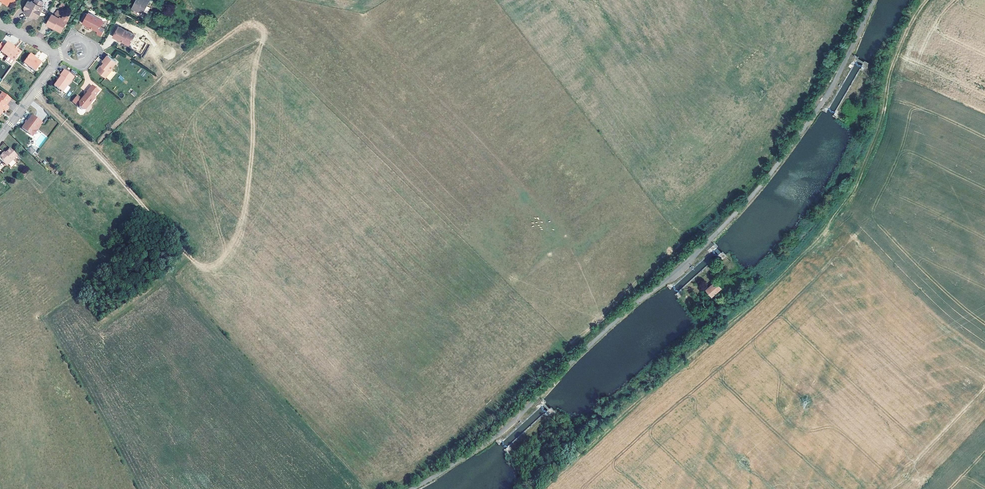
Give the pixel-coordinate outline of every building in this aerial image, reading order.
[(44,7),(42,6),(44,2),(41,0),(35,0),(34,2),(32,1),(31,3),(28,1),(25,7),(23,8),(26,16),(27,15),(29,15),(32,17),(33,19),(35,18),(37,19),(44,7)] [(150,0),(137,0),(132,9),(142,14),(150,0)] [(104,21),(89,13),(88,14),(85,20),(82,19),(81,21),(83,22),(83,23),(90,27),(90,26),(93,27),(93,29),(98,32),(97,32),(98,34),(101,36),(105,29),(101,27),(104,21)] [(62,18),(60,17),(59,18),(58,17),(55,15),(52,14),(47,25),(54,28),(54,27),(62,32),(68,21),(62,18)] [(135,35),(119,26),(113,37),(120,41),(121,40),(124,42),(125,43),(128,45),(130,45),(135,35)] [(8,57),(15,62),(22,52),(18,50),(16,50),(14,49),(15,48),(8,43),(5,46),(1,52),(8,57)] [(33,59),(34,58),(33,57),(31,55),(29,56),(24,63),(25,64),(24,66),(27,68),(28,65),(28,66),(33,59)] [(111,68),(117,62),(108,55),(103,61),(104,62),(104,63),(102,66),(101,66),(98,69),(98,71),(106,77),(112,69),(111,68)] [(12,65),(15,62),(8,57),(6,61),(12,65)] [(36,60),(33,59),(28,66),(36,71),(42,63),(36,59),(36,60)] [(63,92),(74,77),(64,70),(59,76),(61,77),(58,81),(54,86),(63,92)] [(77,96),(72,102),(77,106),(79,105),(79,107),(83,110),(85,110),(94,99),(93,98),(99,92),(92,86),(86,93),(87,93),(82,100),(81,99),(77,96)] [(3,110),(5,111),(6,112),(9,108),(6,106),(11,99),(3,93),(0,97),(0,114),(3,110)] [(36,131),(42,124),(31,116),(27,122),(27,123),(26,125),(25,124),(21,129),(28,134),(33,134),(35,131),(36,131)] [(30,146),(27,150),(32,155),(35,151),(30,146)] [(114,155),(106,147),(103,149),(111,158),(114,155)] [(10,149),(5,154),(4,155),(3,154),(0,156),(0,160),(6,166),(17,156),(10,149)] [(717,281),(707,289),(713,296),(722,287),(717,281)] [(545,422),(551,416),(552,417),(556,413),(550,408),(540,417),(545,422)]
